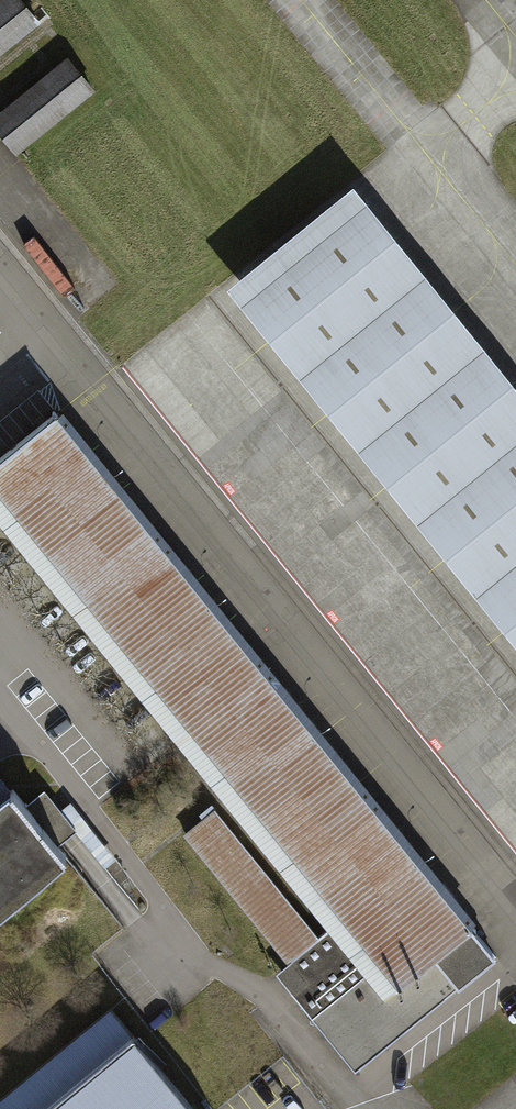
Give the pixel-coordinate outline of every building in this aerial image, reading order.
[(0,3),(0,53),(39,22),(32,14),(21,0),(4,0),(0,3)] [(0,115),(0,134),(15,153),(95,88),(70,58),(0,115)] [(227,287),(515,644),(515,386),(353,185),(227,287)] [(0,458),(0,523),(328,929),(318,937),(214,810),(185,834),(288,961),(305,981),(291,993),(354,1071),(495,957),(468,923),(56,413),(0,458)] [(44,789),(26,805),(58,845),(76,829),(44,789)] [(64,852),(58,845),(26,805),(14,791),(0,803),(0,905),(64,852)] [(0,1099),(0,1108),(193,1108),(111,1008),(0,1099)]
